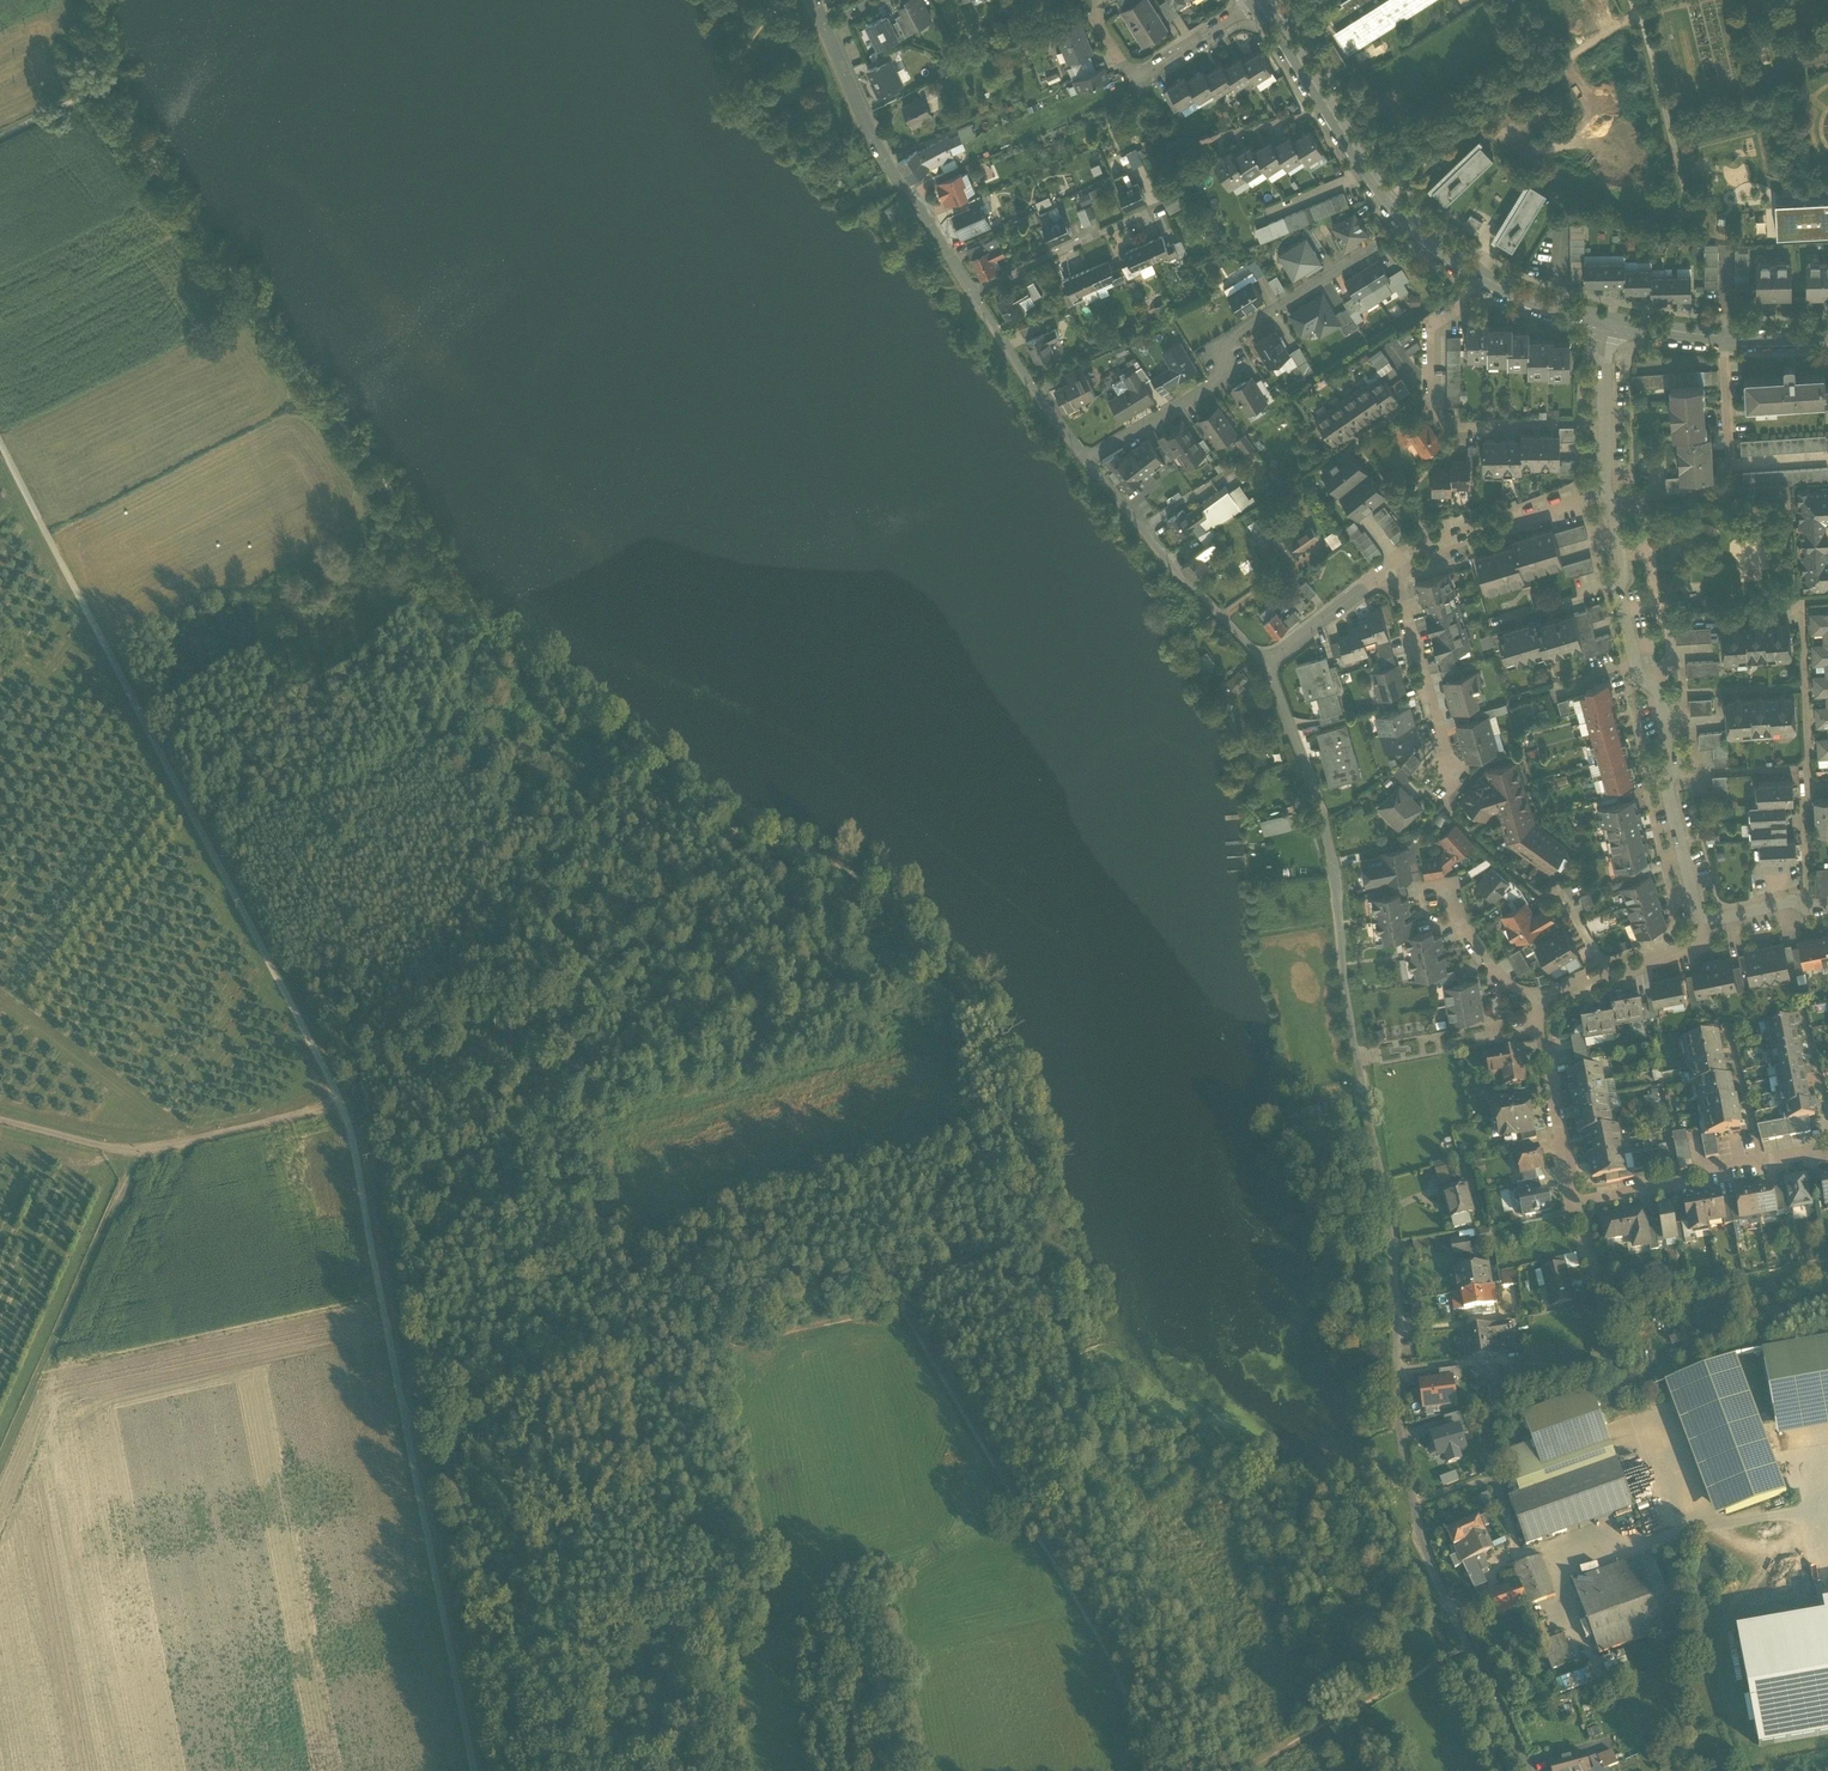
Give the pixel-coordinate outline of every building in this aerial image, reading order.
[(912,29),(923,23),(932,19),(930,14),(922,0),(908,0),(909,2),(900,7),(903,13),(912,29)] [(1146,42),(1168,28),(1150,0),(1144,0),(1141,2),(1140,0),(1138,0),(1125,8),(1122,10),(1129,21),(1132,19),(1146,42)] [(1170,18),(1179,12),(1175,5),(1174,6),(1171,0),(1163,0),(1160,2),(1170,18)] [(1348,51),(1383,28),(1381,24),(1413,4),(1415,8),(1428,0),(1343,0),(1340,1),(1343,4),(1339,6),(1337,3),(1325,11),(1338,30),(1336,31),(1348,51)] [(898,20),(906,36),(914,32),(912,29),(903,13),(896,17),(898,20)] [(867,25),(879,49),(899,39),(891,23),(888,18),(884,21),(883,18),(867,25)] [(891,23),(899,39),(906,36),(898,20),(891,23)] [(1056,29),(1069,60),(1072,59),(1090,52),(1092,51),(1080,20),(1056,29)] [(1325,47),(1339,69),(1346,64),(1333,42),(1325,47)] [(875,59),(878,66),(891,59),(891,60),(898,56),(894,50),(875,59)] [(1259,51),(1244,60),(1254,76),(1256,80),(1271,70),(1259,51)] [(1090,52),(1072,59),(1074,64),(1089,58),(1092,56),(1090,52)] [(1238,87),(1254,76),(1244,60),(1241,56),(1225,66),(1235,82),(1238,87)] [(1076,69),(1079,76),(1094,69),(1089,58),(1074,64),(1076,69)] [(875,81),(881,93),(902,82),(891,60),(891,59),(878,66),(868,70),(874,82),(875,81)] [(1219,93),(1235,82),(1225,66),(1223,62),(1206,73),(1216,88),(1219,93)] [(1073,78),(1078,90),(1109,77),(1104,65),(1097,68),(1094,69),(1079,76),(1073,78)] [(1200,99),(1216,88),(1206,73),(1204,69),(1188,79),(1197,94),(1200,99)] [(1181,105),(1197,94),(1188,79),(1185,74),(1169,85),(1170,87),(1181,105)] [(923,97),(925,101),(938,95),(931,82),(919,88),(923,97)] [(1164,91),(1175,109),(1181,105),(1170,87),(1164,91)] [(903,106),(913,126),(914,125),(913,122),(924,117),(925,120),(932,116),(925,101),(923,97),(903,106)] [(913,122),(914,125),(925,120),(924,117),(913,122)] [(959,129),(961,134),(949,138),(953,144),(975,135),(971,124),(959,129)] [(1311,130),(1294,141),(1303,155),(1307,161),(1323,150),(1311,130)] [(1291,135),(1274,145),(1284,160),(1287,165),(1303,155),(1294,141),(1291,135)] [(948,136),(918,152),(923,159),(949,146),(953,144),(949,138),(948,136)] [(1431,191),(1433,189),(1481,144),(1483,142),(1480,139),(1428,188),(1431,191)] [(1271,140),(1255,150),(1264,165),(1267,170),(1284,160),(1274,145),(1271,140)] [(1433,189),(1446,203),(1494,158),(1481,144),(1433,189)] [(1251,145),(1235,155),(1247,174),(1248,175),(1264,165),(1255,150),(1251,145)] [(949,146),(923,159),(929,168),(954,156),(949,146)] [(1230,184),(1247,174),(1235,155),(1231,149),(1215,159),(1230,184)] [(905,172),(923,159),(918,152),(917,150),(898,162),(905,172)] [(1127,154),(1135,169),(1143,165),(1142,164),(1140,160),(1135,150),(1127,154)] [(941,165),(944,172),(956,167),(959,166),(955,158),(941,165)] [(911,181),(929,168),(923,159),(905,172),(911,181)] [(937,175),(940,181),(959,174),(956,167),(944,172),(937,175)] [(975,190),(967,171),(963,173),(963,172),(959,174),(940,181),(939,182),(947,202),(969,193),(968,192),(975,190)] [(1120,191),(1128,209),(1146,201),(1138,184),(1129,188),(1124,176),(1115,180),(1120,191)] [(1495,242),(1496,239),(1531,183),(1532,181),(1528,178),(1491,239),(1495,242)] [(1531,183),(1496,239),(1513,249),(1547,193),(1531,183)] [(1080,203),(1100,195),(1096,187),(1077,195),(1080,203)] [(1344,191),(1338,194),(1343,207),(1350,205),(1344,191)] [(988,192),(969,201),(971,207),(978,205),(988,200),(991,199),(988,192)] [(1163,199),(1167,206),(1180,199),(1177,192),(1163,199)] [(1336,210),(1343,207),(1338,194),(1331,196),(1336,210)] [(1330,213),(1336,210),(1331,196),(1324,199),(1330,213)] [(1184,206),(1180,199),(1167,206),(1170,213),(1184,206)] [(1323,215),(1330,213),(1324,199),(1318,202),(1323,215)] [(1803,201),(1803,204),(1776,206),(1777,235),(1827,233),(1827,199),(1803,201)] [(886,209),(896,223),(908,215),(898,200),(886,209)] [(986,212),(992,209),(988,200),(978,205),(980,212),(983,213),(986,212)] [(1317,218),(1323,215),(1318,202),(1311,204),(1316,218),(1317,218)] [(1310,220),(1316,218),(1311,204),(1304,207),(1310,220)] [(962,235),(990,222),(986,212),(983,213),(980,212),(978,205),(971,207),(954,214),(958,223),(957,224),(962,235)] [(1307,221),(1310,220),(1304,207),(1298,209),(1303,223),(1307,221)] [(1079,211),(1084,226),(1092,223),(1086,209),(1079,211)] [(1296,226),(1303,223),(1298,209),(1291,212),(1296,226)] [(1045,225),(1053,243),(1071,235),(1063,217),(1054,221),(1049,211),(1041,214),(1046,225),(1045,225)] [(1342,248),(1344,252),(1359,243),(1357,239),(1368,233),(1355,211),(1333,224),(1346,245),(1342,248)] [(1290,228),(1296,226),(1291,212),(1285,215),(1290,228)] [(1471,214),(1467,220),(1479,228),(1483,222),(1471,214)] [(1274,234),(1290,228),(1285,215),(1275,218),(1269,221),(1274,234)] [(1312,230),(1319,241),(1331,234),(1324,222),(1312,230)] [(1570,223),(1571,281),(1585,281),(1585,261),(1585,223),(1570,223)] [(1302,232),(1306,239),(1313,251),(1322,246),(1319,241),(1312,230),(1310,227),(1302,232)] [(1163,235),(1144,244),(1152,261),(1167,255),(1169,258),(1179,254),(1174,243),(1168,246),(1163,235)] [(1005,254),(996,236),(968,249),(972,258),(980,276),(998,268),(994,259),(1005,254)] [(1306,239),(1285,252),(1291,262),(1287,264),(1288,266),(1294,276),(1305,270),(1320,261),(1313,251),(1306,239)] [(1179,254),(1180,257),(1188,253),(1181,240),(1174,243),(1179,254)] [(1705,286),(1719,286),(1719,243),(1705,244),(1705,286)] [(1137,268),(1152,261),(1144,244),(1127,252),(1132,262),(1125,265),(1130,276),(1139,272),(1137,268)] [(1735,287),(1749,287),(1749,245),(1747,245),(1735,245),(1735,287)] [(1291,262),(1285,252),(1279,255),(1286,267),(1288,266),(1287,264),(1291,262)] [(1115,283),(1124,278),(1119,268),(1113,270),(1109,260),(1090,268),(1098,285),(1113,279),(1115,283)] [(1249,266),(1258,280),(1265,275),(1257,261),(1249,266)] [(1320,261),(1305,270),(1307,275),(1322,266),(1320,261)] [(1585,284),(1599,284),(1599,261),(1585,261),(1585,281),(1585,284)] [(1599,284),(1612,284),(1612,261),(1599,261),(1599,284)] [(1612,284),(1625,284),(1625,268),(1625,261),(1612,261),(1612,284)] [(1827,295),(1827,261),(1806,262),(1806,295),(1827,295)] [(1362,272),(1373,291),(1390,281),(1388,279),(1379,262),(1362,272)] [(1757,296),(1792,296),(1791,262),(1757,263),(1757,296)] [(1122,266),(1119,268),(1124,278),(1127,277),(1130,276),(1125,265),(1122,266)] [(1083,292),(1098,285),(1090,268),(1065,279),(1075,300),(1084,296),(1083,292)] [(1625,291),(1638,291),(1638,268),(1625,268),(1625,284),(1625,291)] [(1638,291),(1651,291),(1652,275),(1652,268),(1638,268),(1638,291)] [(1402,270),(1396,274),(1402,285),(1409,281),(1402,270)] [(1348,286),(1355,298),(1357,301),(1373,291),(1362,272),(1352,279),(1354,283),(1348,286)] [(1407,293),(1402,285),(1396,274),(1388,279),(1390,281),(1395,289),(1396,291),(1400,297),(1407,293)] [(1651,298),(1665,298),(1665,275),(1652,275),(1651,291),(1651,298)] [(1665,298),(1678,297),(1678,275),(1665,275),(1665,298)] [(1691,275),(1678,275),(1678,297),(1692,297),(1691,275)] [(1277,276),(1269,281),(1276,293),(1284,288),(1277,276)] [(1026,283),(1034,298),(1041,294),(1033,279),(1026,283)] [(1395,289),(1390,281),(1373,291),(1379,301),(1396,291),(1395,289)] [(1229,296),(1240,314),(1254,305),(1255,307),(1264,301),(1252,282),(1229,296)] [(999,301),(1008,318),(1025,309),(1020,301),(1031,295),(1026,286),(999,301)] [(1379,301),(1373,291),(1357,301),(1355,298),(1352,300),(1358,311),(1359,313),(1366,309),(1379,301)] [(1409,296),(1410,305),(1420,305),(1419,295),(1409,296)] [(1291,315),(1302,334),(1315,326),(1317,325),(1322,326),(1326,333),(1339,324),(1334,316),(1322,296),(1291,315)] [(1344,304),(1351,315),(1358,311),(1352,300),(1344,304)] [(1339,324),(1346,335),(1358,327),(1356,324),(1351,316),(1347,309),(1334,316),(1339,324)] [(1351,316),(1356,324),(1363,319),(1359,313),(1358,311),(1351,315),(1351,316)] [(1478,354),(1489,354),(1489,325),(1489,320),(1468,320),(1468,352),(1469,352),(1469,349),(1476,349),(1476,350),(1478,352),(1478,354)] [(1020,328),(1024,335),(1038,329),(1035,321),(1020,328)] [(1317,325),(1315,326),(1321,335),(1326,333),(1322,326),(1317,325)] [(1519,362),(1529,362),(1529,337),(1529,329),(1513,329),(1513,325),(1505,325),(1489,325),(1489,354),(1489,359),(1490,353),(1496,353),(1496,354),(1499,357),(1499,359),(1508,359),(1508,362),(1510,362),(1510,357),(1516,357),(1516,358),(1519,360),(1519,362)] [(1398,335),(1402,341),(1413,333),(1409,327),(1398,335)] [(1027,341),(1036,359),(1053,351),(1049,342),(1060,337),(1056,328),(1045,333),(1027,341)] [(1256,343),(1270,367),(1290,355),(1289,354),(1275,331),(1256,343)] [(1546,337),(1529,337),(1529,362),(1529,371),(1530,371),(1530,366),(1536,366),(1536,367),(1539,369),(1539,371),(1549,371),(1549,373),(1550,373),(1550,368),(1557,368),(1557,369),(1559,371),(1559,373),(1570,373),(1570,341),(1554,341),(1554,337),(1546,337)] [(1406,347),(1410,353),(1421,345),(1417,339),(1406,347)] [(1161,376),(1167,386),(1167,385),(1179,378),(1180,379),(1197,369),(1180,341),(1164,351),(1174,368),(1161,376)] [(1290,355),(1300,372),(1311,365),(1300,346),(1289,354),(1290,355)] [(1374,360),(1378,366),(1390,358),(1386,352),(1374,360)] [(1777,403),(1826,400),(1826,382),(1825,374),(1823,372),(1804,373),(1804,376),(1796,376),(1795,373),(1795,363),(1786,363),(1784,366),(1784,374),(1784,377),(1766,378),(1766,375),(1747,376),(1745,379),(1746,405),(1757,404),(1777,403)] [(1143,379),(1144,381),(1151,376),(1143,364),(1136,369),(1142,379),(1143,379)] [(1384,374),(1386,378),(1398,370),(1394,364),(1382,372),(1384,374)] [(1069,371),(1073,379),(1086,372),(1083,365),(1069,371)] [(1110,399),(1122,419),(1154,398),(1144,381),(1143,379),(1142,379),(1136,369),(1125,375),(1114,382),(1120,393),(1110,399)] [(1636,373),(1637,387),(1671,385),(1703,383),(1719,382),(1718,369),(1636,373)] [(1056,389),(1064,407),(1078,400),(1078,401),(1096,393),(1086,372),(1073,379),(1073,380),(1056,389)] [(1384,374),(1371,384),(1385,404),(1386,407),(1400,397),(1398,396),(1394,390),(1390,384),(1386,378),(1384,374)] [(1154,381),(1163,393),(1169,389),(1167,385),(1167,386),(1161,376),(1154,381)] [(1390,384),(1394,390),(1406,382),(1402,376),(1390,384)] [(1233,388),(1248,414),(1268,402),(1263,394),(1256,382),(1253,377),(1251,377),(1252,379),(1247,382),(1246,381),(1233,388)] [(1256,382),(1263,394),(1269,390),(1262,378),(1256,382)] [(1369,381),(1356,390),(1372,413),(1385,404),(1371,384),(1369,381)] [(1674,434),(1678,433),(1706,431),(1703,383),(1671,385),(1672,398),(1671,398),(1672,421),(1673,421),(1674,434)] [(1356,390),(1343,399),(1359,422),(1372,413),(1356,390)] [(1343,399),(1330,407),(1346,431),(1359,422),(1343,399)] [(1211,433),(1215,440),(1223,434),(1225,437),(1235,430),(1219,407),(1202,419),(1201,420),(1211,433)] [(1332,440),(1346,431),(1330,407),(1316,417),(1332,440)] [(1204,436),(1205,437),(1211,433),(1201,420),(1202,419),(1200,417),(1194,422),(1204,436)] [(1396,426),(1403,436),(1410,431),(1409,430),(1415,426),(1409,418),(1396,426)] [(1410,431),(1425,454),(1442,442),(1426,418),(1415,426),(1409,430),(1410,431)] [(1173,445),(1187,465),(1194,460),(1194,461),(1198,458),(1196,456),(1203,451),(1205,453),(1206,453),(1197,441),(1195,438),(1194,438),(1184,425),(1186,424),(1185,423),(1169,435),(1167,436),(1173,445)] [(1195,438),(1186,424),(1184,425),(1194,438),(1195,438)] [(1568,440),(1569,440),(1569,426),(1568,426),(1560,426),(1560,434),(1560,440),(1568,440)] [(1577,426),(1569,426),(1569,440),(1577,440),(1577,426)] [(1158,437),(1161,442),(1167,450),(1173,445),(1167,436),(1169,435),(1166,431),(1158,437)] [(1711,431),(1706,431),(1678,433),(1678,444),(1682,444),(1682,453),(1679,453),(1679,455),(1682,455),(1683,463),(1680,463),(1681,475),(1681,476),(1691,475),(1714,474),(1713,456),(1709,457),(1708,442),(1712,441),(1711,431)] [(1237,438),(1246,452),(1255,445),(1245,432),(1237,438)] [(1532,464),(1541,464),(1541,433),(1522,433),(1522,438),(1522,464),(1523,464),(1523,461),(1532,461),(1532,464)] [(1560,434),(1541,433),(1541,464),(1542,464),(1542,461),(1551,461),(1551,464),(1560,464),(1560,459),(1560,440),(1560,434)] [(1742,454),(1827,449),(1826,437),(1826,434),(1741,440),(1742,454)] [(1197,441),(1206,453),(1212,448),(1205,437),(1204,436),(1197,441)] [(1102,459),(1125,489),(1138,481),(1145,477),(1166,461),(1155,447),(1148,437),(1132,449),(1133,450),(1128,454),(1128,453),(1120,458),(1115,451),(1102,459)] [(1494,469),(1503,469),(1503,438),(1484,438),(1483,469),(1485,469),(1485,465),(1494,465),(1494,469)] [(1522,469),(1522,464),(1522,438),(1503,438),(1503,469),(1504,469),(1504,465),(1513,465),(1513,469),(1522,469)] [(1171,456),(1167,450),(1161,442),(1155,447),(1166,461),(1171,456)] [(1469,466),(1476,466),(1476,444),(1468,444),(1468,459),(1469,459),(1469,466)] [(1324,470),(1359,515),(1385,495),(1350,449),(1324,470)] [(1452,459),(1452,466),(1452,485),(1455,485),(1456,486),(1465,486),(1467,485),(1469,485),(1469,466),(1469,459),(1468,459),(1452,459)] [(1568,473),(1569,473),(1568,459),(1560,459),(1560,464),(1560,473),(1568,473)] [(1577,459),(1568,459),(1569,473),(1577,473),(1577,471),(1577,459)] [(1452,492),(1452,485),(1452,466),(1434,466),(1434,492),(1437,492),(1438,494),(1447,494),(1448,492),(1452,492)] [(1744,486),(1827,481),(1827,467),(1743,472),(1744,486)] [(1665,476),(1667,491),(1692,490),(1691,475),(1681,476),(1681,475),(1665,476)] [(1394,485),(1405,498),(1412,493),(1402,481),(1394,485)] [(1199,520),(1206,529),(1211,526),(1252,503),(1249,499),(1239,485),(1229,491),(1225,485),(1191,510),(1193,513),(1190,516),(1195,523),(1199,520)] [(1801,535),(1821,534),(1820,520),(1824,520),(1827,517),(1827,488),(1810,490),(1810,489),(1798,490),(1799,502),(1803,502),(1803,507),(1799,507),(1800,519),(1803,525),(1804,534),(1801,534),(1801,535)] [(1407,532),(1389,509),(1385,504),(1373,513),(1378,518),(1395,541),(1407,532)] [(1195,523),(1190,516),(1183,507),(1168,518),(1180,535),(1195,523)] [(1364,529),(1363,530),(1354,519),(1343,528),(1351,539),(1353,537),(1371,560),(1382,551),(1364,529)] [(1252,527),(1262,542),(1271,536),(1261,521),(1252,527)] [(1554,531),(1558,544),(1588,536),(1585,522),(1554,531)] [(1279,538),(1289,554),(1302,545),(1318,534),(1311,525),(1300,532),(1299,533),(1294,536),(1290,530),(1279,538)] [(1198,534),(1206,544),(1214,538),(1218,535),(1211,526),(1206,529),(1198,534)] [(1299,533),(1300,532),(1295,526),(1290,530),(1294,536),(1299,533)] [(1331,544),(1342,539),(1334,527),(1324,532),(1331,544)] [(1514,539),(1515,545),(1523,572),(1563,561),(1558,544),(1554,531),(1554,528),(1514,539)] [(1218,535),(1214,538),(1220,545),(1228,539),(1223,531),(1218,535)] [(1801,535),(1802,543),(1821,541),(1821,534),(1801,535)] [(1204,557),(1220,545),(1214,538),(1206,544),(1181,563),(1191,577),(1209,563),(1204,557)] [(1821,541),(1802,543),(1802,544),(1804,544),(1805,553),(1802,553),(1803,559),(1802,559),(1803,571),(1807,570),(1808,576),(1803,576),(1804,588),(1816,587),(1825,586),(1825,587),(1827,587),(1827,557),(1826,555),(1822,555),(1821,541)] [(1524,576),(1523,572),(1515,545),(1477,555),(1486,587),(1524,576)] [(1563,563),(1567,577),(1595,569),(1592,555),(1563,563)] [(1428,592),(1429,596),(1453,589),(1448,572),(1416,581),(1419,593),(1421,594),(1428,592)] [(1301,585),(1310,596),(1316,590),(1307,580),(1301,585)] [(1457,604),(1453,589),(1429,596),(1425,597),(1429,608),(1430,609),(1434,608),(1435,611),(1457,604)] [(1293,598),(1301,609),(1307,604),(1299,593),(1293,598)] [(1582,646),(1585,656),(1614,648),(1611,632),(1596,637),(1591,621),(1606,616),(1601,601),(1586,606),(1587,609),(1573,613),(1583,645),(1582,646)] [(1457,605),(1457,604),(1435,611),(1430,612),(1430,613),(1435,629),(1431,630),(1433,638),(1437,637),(1442,653),(1452,650),(1452,651),(1456,650),(1456,647),(1467,644),(1468,646),(1469,646),(1463,624),(1461,625),(1458,614),(1460,614),(1457,605)] [(1264,620),(1276,636),(1301,616),(1296,609),(1283,619),(1276,610),(1275,611),(1269,605),(1259,613),(1265,620),(1264,620)] [(1359,619),(1361,624),(1366,642),(1376,639),(1388,636),(1380,608),(1368,611),(1370,616),(1359,619)] [(1824,644),(1827,643),(1827,612),(1811,613),(1812,632),(1824,631),(1825,631),(1826,639),(1824,639),(1824,644)] [(1435,629),(1430,613),(1426,614),(1431,630),(1435,629)] [(1547,621),(1539,623),(1547,652),(1553,650),(1554,654),(1556,653),(1565,651),(1564,647),(1572,645),(1573,648),(1582,646),(1583,645),(1573,613),(1547,621)] [(1773,623),(1766,623),(1768,657),(1769,657),(1768,651),(1776,651),(1776,657),(1788,656),(1792,652),(1790,625),(1786,622),(1782,622),(1777,618),(1773,623)] [(1767,657),(1768,657),(1766,623),(1761,623),(1760,624),(1755,619),(1751,624),(1745,624),(1747,658),(1748,658),(1748,655),(1767,653),(1767,657)] [(1545,653),(1547,652),(1539,623),(1537,624),(1536,621),(1523,624),(1498,632),(1502,646),(1506,660),(1507,664),(1508,663),(1507,660),(1516,657),(1517,661),(1532,656),(1536,655),(1535,652),(1542,650),(1544,653),(1545,656),(1546,656),(1545,653)] [(1747,658),(1745,624),(1738,625),(1733,621),(1729,625),(1725,626),(1721,630),(1723,656),(1727,660),(1739,659),(1739,653),(1746,652),(1747,658)] [(1368,651),(1366,642),(1361,624),(1349,627),(1350,632),(1338,635),(1339,639),(1343,653),(1345,658),(1368,651)] [(1711,626),(1704,627),(1697,627),(1690,627),(1683,628),(1675,628),(1676,643),(1684,642),(1691,642),(1698,641),(1705,641),(1712,641),(1711,626)] [(1491,634),(1495,648),(1502,646),(1498,632),(1491,634)] [(1376,639),(1379,651),(1392,647),(1388,636),(1376,639)] [(1437,637),(1433,638),(1438,654),(1442,653),(1437,637)] [(1331,641),(1335,655),(1343,653),(1339,639),(1331,641)] [(1826,675),(1827,675),(1827,643),(1824,644),(1813,644),(1814,663),(1826,662),(1827,662),(1827,670),(1826,671),(1826,675)] [(1379,651),(1381,658),(1394,654),(1392,647),(1379,651)] [(1438,654),(1442,669),(1455,666),(1457,665),(1452,651),(1452,650),(1442,653),(1438,654)] [(1203,663),(1208,659),(1205,653),(1199,657),(1203,663)] [(1396,664),(1394,654),(1381,658),(1380,658),(1382,667),(1396,664)] [(1320,692),(1327,690),(1336,688),(1336,687),(1333,674),(1327,655),(1297,664),(1303,684),(1309,682),(1313,694),(1320,692)] [(1216,664),(1211,657),(1208,659),(1203,663),(1198,667),(1202,672),(1206,669),(1208,671),(1216,664)] [(1716,660),(1708,660),(1701,660),(1694,661),(1687,661),(1687,665),(1688,676),(1695,675),(1702,675),(1709,674),(1717,674),(1716,660)] [(1380,697),(1381,698),(1404,691),(1396,664),(1382,667),(1373,670),(1375,680),(1378,679),(1383,696),(1380,697)] [(1458,677),(1455,666),(1442,669),(1441,670),(1445,681),(1458,677)] [(1224,681),(1231,691),(1245,681),(1238,671),(1224,681)] [(1445,681),(1454,712),(1478,704),(1473,688),(1481,685),(1477,671),(1458,677),(1445,681)] [(1336,688),(1337,692),(1338,691),(1345,689),(1340,672),(1333,674),(1336,687),(1336,688)] [(1826,675),(1814,675),(1815,694),(1827,693),(1827,675),(1826,675)] [(1580,694),(1584,708),(1610,700),(1614,699),(1609,681),(1594,686),(1587,687),(1586,688),(1587,692),(1580,694)] [(1307,696),(1313,694),(1309,682),(1303,684),(1307,696)] [(1473,688),(1478,704),(1486,701),(1481,685),(1473,688)] [(1337,692),(1336,688),(1327,690),(1330,700),(1322,702),(1326,713),(1326,714),(1338,710),(1343,709),(1338,691),(1337,692)] [(1327,690),(1320,692),(1322,702),(1330,700),(1327,690)] [(1778,696),(1770,697),(1772,724),(1780,724),(1781,730),(1793,729),(1796,725),(1795,699),(1791,696),(1786,696),(1782,692),(1778,696)] [(1772,727),(1772,724),(1770,697),(1764,697),(1760,693),(1756,698),(1750,698),(1752,728),(1772,727)] [(1558,700),(1562,714),(1584,708),(1580,694),(1558,700)] [(1752,732),(1752,728),(1750,698),(1742,698),(1738,695),(1734,699),(1729,699),(1726,703),(1727,723),(1727,730),(1731,733),(1743,732),(1752,732)] [(1689,699),(1690,714),(1713,713),(1712,698),(1689,699)] [(1584,708),(1587,719),(1614,712),(1610,700),(1584,708)] [(1377,714),(1382,732),(1414,722),(1409,705),(1377,714)] [(1827,706),(1816,706),(1817,725),(1827,724),(1827,706)] [(1476,712),(1478,719),(1488,717),(1488,718),(1496,715),(1494,707),(1476,712)] [(1319,715),(1322,723),(1340,718),(1338,710),(1326,714),(1326,713),(1319,715)] [(1587,719),(1591,731),(1617,723),(1614,712),(1587,719)] [(1457,726),(1462,743),(1493,734),(1488,718),(1488,717),(1478,719),(1457,726)] [(1419,740),(1414,722),(1382,732),(1387,749),(1419,740)] [(1591,731),(1594,742),(1620,735),(1617,723),(1591,731)] [(1323,755),(1331,780),(1360,771),(1349,733),(1337,736),(1335,727),(1319,732),(1325,755),(1323,755)] [(1713,747),(1714,765),(1730,765),(1727,730),(1698,733),(1699,749),(1713,747)] [(1497,750),(1493,734),(1462,743),(1467,760),(1488,754),(1498,751),(1497,750)] [(1595,761),(1599,760),(1625,752),(1624,748),(1628,747),(1626,740),(1622,741),(1620,735),(1594,742),(1590,743),(1593,753),(1598,751),(1600,758),(1595,760),(1595,761)] [(1818,738),(1819,756),(1827,756),(1827,737),(1818,738)] [(1488,754),(1490,761),(1507,756),(1505,748),(1497,750),(1498,751),(1488,754)] [(1414,752),(1402,764),(1393,770),(1405,782),(1411,777),(1409,776),(1408,774),(1410,772),(1422,760),(1414,752)] [(1599,760),(1602,771),(1629,763),(1625,752),(1599,760)] [(1632,762),(1629,763),(1602,771),(1604,776),(1607,775),(1610,786),(1610,787),(1616,786),(1622,784),(1634,781),(1631,773),(1635,772),(1632,762)] [(1530,858),(1549,872),(1567,848),(1560,843),(1559,844),(1554,841),(1555,839),(1554,838),(1553,840),(1547,836),(1549,834),(1536,825),(1535,827),(1533,825),(1534,824),(1534,823),(1532,824),(1531,819),(1533,819),(1527,798),(1522,800),(1521,794),(1525,793),(1518,770),(1514,771),(1513,765),(1517,764),(1516,763),(1487,771),(1488,772),(1492,771),(1493,777),(1489,778),(1490,781),(1473,786),(1462,801),(1468,805),(1473,805),(1479,809),(1480,814),(1486,818),(1491,812),(1493,811),(1492,807),(1497,805),(1498,809),(1502,822),(1506,821),(1509,830),(1505,831),(1508,842),(1519,850),(1522,847),(1526,850),(1524,854),(1525,855),(1528,851),(1533,855),(1530,858)] [(1711,775),(1712,796),(1726,795),(1725,775),(1713,775),(1711,775)] [(1759,780),(1760,801),(1786,800),(1794,800),(1793,779),(1759,780)] [(1391,812),(1402,824),(1421,806),(1401,784),(1379,805),(1389,815),(1391,812)] [(1601,789),(1604,797),(1618,793),(1616,786),(1610,787),(1610,786),(1607,787),(1601,789)] [(1617,794),(1619,801),(1632,798),(1630,790),(1618,793),(1617,793),(1617,794)] [(1604,797),(1605,805),(1619,801),(1617,794),(1604,797)] [(1601,815),(1603,824),(1640,815),(1638,809),(1635,810),(1632,800),(1636,799),(1636,797),(1632,798),(1619,801),(1605,805),(1599,806),(1599,808),(1603,807),(1605,814),(1601,815)] [(1814,798),(1816,832),(1817,832),(1817,829),(1827,828),(1827,797),(1814,798)] [(1753,839),(1762,838),(1787,837),(1786,800),(1760,801),(1752,802),(1753,839)] [(1305,804),(1287,809),(1291,823),(1309,818),(1305,804)] [(1468,805),(1480,814),(1479,809),(1473,805),(1468,805)] [(1292,826),(1291,823),(1287,809),(1260,817),(1265,834),(1292,826)] [(1400,826),(1402,824),(1391,812),(1389,815),(1400,826)] [(1606,838),(1606,839),(1643,830),(1643,829),(1639,830),(1637,822),(1641,821),(1640,815),(1603,824),(1603,825),(1608,824),(1611,837),(1606,838)] [(1441,839),(1450,848),(1457,857),(1472,844),(1456,826),(1441,839)] [(1610,852),(1610,853),(1647,844),(1646,839),(1642,840),(1640,831),(1644,830),(1643,830),(1606,839),(1607,839),(1611,838),(1614,851),(1610,852)] [(1795,836),(1787,837),(1762,838),(1763,859),(1797,858),(1795,836)] [(1407,847),(1409,859),(1416,858),(1414,837),(1404,839),(1406,847),(1407,847)] [(1648,850),(1647,844),(1610,853),(1612,853),(1614,863),(1616,862),(1618,869),(1616,870),(1616,871),(1631,868),(1635,866),(1649,860),(1651,859),(1650,858),(1646,859),(1644,851),(1648,850)] [(1370,870),(1372,882),(1412,875),(1409,859),(1407,847),(1406,847),(1383,851),(1384,855),(1363,859),(1365,871),(1370,870)] [(1449,864),(1457,857),(1450,848),(1441,857),(1444,873),(1452,869),(1449,864)] [(1427,876),(1444,873),(1441,857),(1424,860),(1427,874),(1427,876)] [(1468,869),(1472,875),(1492,863),(1489,857),(1468,869)] [(1635,866),(1639,872),(1651,866),(1649,860),(1635,866)] [(1495,899),(1502,892),(1510,883),(1508,881),(1492,867),(1478,884),(1487,892),(1489,890),(1497,897),(1495,899)] [(1814,868),(1816,896),(1827,894),(1827,867),(1814,868)] [(1619,880),(1622,887),(1636,881),(1633,874),(1619,880)] [(1622,887),(1629,903),(1655,892),(1657,891),(1650,875),(1636,881),(1622,887)] [(1510,879),(1508,881),(1510,883),(1502,892),(1510,899),(1511,898),(1523,892),(1521,888),(1510,879)] [(1399,892),(1399,894),(1406,893),(1404,883),(1389,886),(1391,894),(1399,892)] [(1487,892),(1495,899),(1497,897),(1489,890),(1487,892)] [(1583,904),(1586,910),(1599,905),(1596,898),(1594,891),(1581,897),(1583,904)] [(1376,916),(1376,918),(1399,913),(1403,913),(1408,912),(1407,905),(1408,904),(1407,897),(1400,899),(1396,899),(1396,895),(1399,894),(1399,892),(1391,894),(1372,897),(1374,910),(1379,909),(1380,916),(1376,916)] [(1511,898),(1517,907),(1525,902),(1526,903),(1529,901),(1523,892),(1511,898)] [(1627,904),(1634,919),(1659,908),(1661,907),(1655,892),(1629,903),(1627,904)] [(1375,939),(1379,939),(1379,938),(1384,937),(1383,931),(1378,932),(1376,918),(1376,916),(1380,916),(1379,909),(1374,910),(1372,897),(1368,898),(1375,939)] [(1503,915),(1518,940),(1540,928),(1540,927),(1553,919),(1547,909),(1534,917),(1526,903),(1525,902),(1517,907),(1503,915)] [(1666,924),(1659,908),(1634,919),(1631,920),(1638,936),(1666,924)] [(1401,935),(1404,934),(1412,933),(1410,926),(1412,926),(1411,918),(1404,919),(1400,920),(1399,913),(1376,918),(1378,932),(1383,931),(1384,937),(1379,938),(1379,939),(1401,935)] [(1630,920),(1625,921),(1628,936),(1633,935),(1630,920)] [(1408,954),(1408,955),(1432,951),(1436,950),(1442,949),(1441,942),(1440,935),(1433,936),(1429,937),(1428,930),(1412,933),(1404,934),(1407,948),(1412,947),(1413,953),(1408,954)] [(1541,955),(1549,968),(1563,960),(1576,953),(1563,931),(1540,944),(1545,953),(1541,955)] [(1408,978),(1412,977),(1412,976),(1418,975),(1416,967),(1411,968),(1408,955),(1408,954),(1413,953),(1412,947),(1407,948),(1404,934),(1401,935),(1408,978)] [(1817,936),(1822,962),(1827,961),(1827,934),(1817,936)] [(1805,965),(1822,962),(1817,936),(1800,940),(1801,946),(1804,966),(1805,965)] [(1766,946),(1764,946),(1770,979),(1781,977),(1780,973),(1788,971),(1789,976),(1790,976),(1787,960),(1784,945),(1784,943),(1770,945),(1770,946),(1766,947),(1766,946)] [(1536,947),(1541,955),(1545,953),(1540,944),(1536,947)] [(1787,960),(1794,959),(1792,947),(1791,944),(1784,945),(1787,960)] [(1760,981),(1770,979),(1764,946),(1763,946),(1763,947),(1759,948),(1759,947),(1745,950),(1745,953),(1748,967),(1751,983),(1752,982),(1751,978),(1759,977),(1760,981)] [(1801,946),(1792,947),(1794,959),(1797,973),(1806,971),(1805,965),(1804,966),(1801,946)] [(1507,955),(1511,962),(1524,954),(1520,948),(1507,955)] [(1433,958),(1432,951),(1408,955),(1411,968),(1416,967),(1418,975),(1412,976),(1412,977),(1433,974),(1445,972),(1444,970),(1443,963),(1445,963),(1443,956),(1437,957),(1433,958)] [(1563,960),(1570,971),(1582,964),(1576,953),(1563,960)] [(1738,954),(1740,964),(1741,969),(1748,967),(1745,953),(1738,954)] [(1527,960),(1524,954),(1511,962),(1515,967),(1527,960)] [(1729,957),(1711,960),(1717,987),(1725,985),(1725,982),(1732,980),(1733,984),(1734,984),(1731,966),(1729,957)] [(1531,967),(1527,960),(1515,967),(1518,974),(1531,967)] [(1699,990),(1717,987),(1711,960),(1694,963),(1695,973),(1699,990)] [(1745,988),(1741,969),(1740,964),(1731,966),(1734,984),(1735,990),(1745,988)] [(1458,976),(1456,976),(1454,968),(1444,970),(1445,972),(1433,974),(1434,980),(1443,978),(1444,986),(1460,983),(1458,976)] [(1686,974),(1692,1003),(1701,1001),(1699,990),(1695,973),(1686,974)] [(1655,995),(1656,1003),(1657,1002),(1683,997),(1679,976),(1652,981),(1655,995)] [(1447,1003),(1447,1004),(1480,998),(1476,980),(1460,983),(1444,986),(1444,987),(1447,986),(1450,1002),(1447,1003)] [(1638,993),(1623,995),(1629,1023),(1643,1021),(1644,1021),(1641,1008),(1638,993)] [(1609,998),(1610,1005),(1614,1026),(1629,1023),(1623,995),(1609,998)] [(1647,996),(1649,1007),(1650,1015),(1659,1014),(1657,1002),(1656,1003),(1655,995),(1647,996)] [(1483,1016),(1480,998),(1447,1004),(1448,1005),(1450,1005),(1453,1020),(1450,1021),(1451,1022),(1467,1019),(1483,1016)] [(1616,1033),(1614,1026),(1610,1005),(1595,1008),(1601,1036),(1616,1033)] [(1652,1023),(1650,1015),(1649,1007),(1641,1008),(1644,1021),(1643,1021),(1644,1024),(1652,1023)] [(1585,1039),(1601,1036),(1595,1008),(1579,1011),(1584,1036),(1584,1039),(1585,1039)] [(1451,1022),(1452,1028),(1468,1025),(1467,1019),(1451,1022)] [(1764,1034),(1765,1039),(1796,1033),(1793,1019),(1767,1024),(1769,1033),(1764,1034)] [(1770,1043),(1772,1052),(1798,1047),(1796,1033),(1765,1039),(1766,1043),(1770,1043)] [(1690,1068),(1691,1068),(1722,1062),(1717,1035),(1685,1041),(1690,1068)] [(1571,1038),(1573,1048),(1586,1046),(1585,1039),(1584,1039),(1584,1036),(1571,1038)] [(1503,1074),(1505,1087),(1525,1083),(1521,1058),(1523,1058),(1521,1044),(1506,1046),(1507,1052),(1487,1056),(1490,1077),(1503,1074)] [(1573,1048),(1574,1056),(1588,1053),(1586,1046),(1573,1048)] [(1770,1062),(1771,1067),(1801,1061),(1798,1047),(1772,1052),(1774,1061),(1770,1062)] [(1574,1056),(1576,1064),(1589,1061),(1588,1053),(1574,1056)] [(1592,1061),(1589,1061),(1576,1064),(1570,1065),(1572,1072),(1594,1068),(1592,1061)] [(1776,1070),(1777,1080),(1803,1075),(1801,1061),(1771,1067),(1772,1071),(1776,1070)] [(1722,1062),(1691,1068),(1694,1085),(1698,1084),(1726,1079),(1722,1062)] [(1569,1072),(1572,1088),(1602,1082),(1599,1067),(1594,1068),(1572,1072),(1569,1072)] [(1775,1090),(1776,1095),(1806,1089),(1803,1075),(1777,1080),(1779,1089),(1775,1090)] [(1700,1104),(1703,1104),(1733,1098),(1730,1078),(1726,1079),(1698,1084),(1701,1098),(1699,1098),(1700,1104)] [(1572,1088),(1574,1103),(1605,1097),(1602,1082),(1572,1088)] [(1783,1108),(1786,1107),(1809,1103),(1806,1089),(1776,1095),(1777,1099),(1781,1098),(1783,1108)] [(1514,1092),(1516,1099),(1527,1097),(1527,1098),(1529,1098),(1528,1090),(1514,1092)] [(1497,1120),(1499,1132),(1501,1139),(1516,1136),(1515,1135),(1521,1134),(1533,1132),(1531,1117),(1530,1117),(1529,1112),(1530,1112),(1527,1098),(1527,1097),(1516,1099),(1494,1103),(1496,1112),(1498,1111),(1499,1119),(1497,1120)] [(1591,1109),(1592,1115),(1608,1112),(1605,1097),(1574,1103),(1576,1112),(1591,1109)] [(1734,1098),(1733,1098),(1703,1104),(1709,1136),(1715,1135),(1730,1132),(1729,1129),(1741,1127),(1737,1110),(1736,1110),(1734,1098)] [(1812,1102),(1809,1103),(1786,1107),(1788,1116),(1784,1117),(1785,1122),(1787,1121),(1794,1120),(1801,1119),(1809,1117),(1812,1117),(1815,1116),(1812,1102)] [(1576,1112),(1577,1118),(1582,1117),(1592,1115),(1591,1109),(1576,1112)] [(1580,1133),(1586,1132),(1611,1128),(1608,1112),(1592,1115),(1582,1117),(1577,1118),(1580,1133)] [(1809,1117),(1801,1119),(1804,1134),(1812,1133),(1809,1117)] [(1797,1136),(1804,1134),(1801,1119),(1794,1120),(1797,1136)] [(1493,1133),(1499,1132),(1497,1120),(1491,1121),(1493,1133)] [(1790,1137),(1797,1136),(1794,1120),(1787,1121),(1790,1137)] [(1783,1138),(1790,1137),(1787,1121),(1785,1122),(1780,1123),(1783,1138)] [(1776,1140),(1783,1138),(1780,1123),(1773,1124),(1776,1140)] [(1769,1141),(1776,1140),(1773,1124),(1766,1125),(1769,1141)] [(1762,1142),(1769,1141),(1766,1125),(1758,1127),(1762,1142)] [(1586,1132),(1589,1147),(1620,1142),(1617,1126),(1611,1128),(1586,1132)] [(1521,1134),(1522,1142),(1529,1141),(1537,1139),(1535,1131),(1533,1132),(1521,1134)] [(1672,1134),(1674,1143),(1688,1140),(1686,1132),(1672,1134)] [(1702,1137),(1703,1145),(1716,1142),(1715,1135),(1709,1136),(1702,1137)] [(1674,1143),(1675,1150),(1689,1147),(1688,1140),(1674,1143)] [(1531,1148),(1529,1141),(1522,1142),(1515,1144),(1515,1145),(1517,1152),(1531,1148)] [(1589,1147),(1592,1162),(1622,1157),(1620,1142),(1589,1147)] [(1718,1149),(1716,1142),(1703,1145),(1704,1152),(1718,1149)] [(1522,1174),(1535,1171),(1542,1169),(1543,1169),(1538,1147),(1531,1148),(1517,1152),(1516,1152),(1521,1174),(1522,1174)] [(1675,1150),(1677,1157),(1690,1154),(1689,1147),(1675,1150)] [(1719,1156),(1718,1149),(1704,1152),(1706,1159),(1719,1156)] [(1678,1164),(1679,1164),(1692,1161),(1690,1154),(1677,1157),(1678,1164)] [(1625,1172),(1622,1157),(1592,1162),(1594,1178),(1606,1176),(1619,1174),(1625,1172)] [(1693,1167),(1692,1161),(1679,1164),(1680,1170),(1693,1167)] [(1657,1167),(1658,1174),(1672,1171),(1670,1164),(1657,1167)] [(1444,1167),(1434,1171),(1440,1185),(1450,1181),(1444,1167)] [(1545,1179),(1542,1169),(1535,1171),(1537,1180),(1539,1180),(1545,1179)] [(1524,1184),(1537,1180),(1535,1171),(1522,1174),(1524,1184)] [(1606,1176),(1607,1183),(1620,1181),(1634,1178),(1633,1171),(1625,1172),(1619,1174),(1606,1176)] [(1787,1187),(1791,1209),(1792,1209),(1811,1205),(1806,1176),(1786,1180),(1787,1187)] [(1524,1191),(1529,1194),(1541,1191),(1539,1180),(1537,1180),(1524,1184),(1523,1184),(1524,1191)] [(1440,1187),(1442,1195),(1444,1194),(1466,1188),(1464,1181),(1440,1187)] [(1815,1184),(1818,1200),(1825,1198),(1822,1183),(1815,1184)] [(1736,1197),(1741,1219),(1742,1219),(1758,1215),(1775,1212),(1776,1212),(1772,1190),(1771,1186),(1753,1190),(1736,1193),(1736,1197)] [(1787,1187),(1780,1188),(1772,1190),(1776,1212),(1775,1212),(1776,1218),(1785,1216),(1793,1215),(1792,1209),(1791,1209),(1787,1187)] [(1450,1202),(1455,1219),(1473,1213),(1466,1188),(1444,1194),(1447,1203),(1450,1202)] [(1521,1206),(1524,1217),(1552,1211),(1547,1190),(1541,1191),(1529,1194),(1524,1191),(1518,1192),(1515,1197),(1516,1203),(1521,1206)] [(1702,1196),(1707,1222),(1723,1219),(1725,1219),(1721,1199),(1720,1192),(1702,1196)] [(1688,1222),(1690,1232),(1694,1231),(1700,1230),(1699,1226),(1706,1225),(1707,1229),(1708,1229),(1707,1222),(1702,1196),(1683,1199),(1688,1222)] [(1723,1219),(1724,1226),(1731,1224),(1733,1224),(1739,1223),(1742,1222),(1742,1219),(1741,1219),(1736,1197),(1728,1198),(1721,1199),(1725,1219),(1723,1219)] [(1662,1228),(1665,1240),(1676,1238),(1674,1225),(1670,1205),(1658,1208),(1662,1228)] [(1633,1233),(1635,1247),(1649,1245),(1650,1245),(1648,1231),(1644,1210),(1601,1218),(1605,1240),(1626,1236),(1625,1234),(1633,1233)] [(1746,1226),(1756,1224),(1755,1217),(1745,1218),(1746,1226)] [(1688,1222),(1681,1224),(1685,1245),(1696,1243),(1694,1231),(1690,1232),(1688,1222)] [(1733,1224),(1737,1245),(1743,1244),(1739,1223),(1733,1224)] [(1677,1246),(1685,1245),(1681,1224),(1674,1225),(1676,1238),(1677,1246)] [(1475,1230),(1476,1237),(1477,1237),(1487,1235),(1490,1235),(1489,1228),(1475,1230)] [(1662,1228),(1655,1229),(1658,1244),(1666,1242),(1665,1240),(1662,1228)] [(1659,1250),(1658,1244),(1655,1229),(1648,1231),(1650,1245),(1649,1245),(1651,1252),(1659,1250)] [(1451,1242),(1453,1256),(1471,1253),(1469,1239),(1451,1242)] [(1544,1261),(1546,1269),(1566,1265),(1564,1256),(1544,1261)] [(1458,1292),(1458,1294),(1461,1293),(1492,1288),(1488,1265),(1454,1270),(1455,1272),(1457,1272),(1460,1292),(1458,1292)] [(1547,1288),(1551,1307),(1575,1301),(1566,1265),(1546,1269),(1550,1287),(1547,1288)] [(1550,1287),(1546,1269),(1542,1270),(1547,1288),(1550,1287)] [(1502,1273),(1503,1286),(1518,1284),(1516,1271),(1502,1273)] [(1492,1288),(1461,1293),(1464,1310),(1494,1306),(1492,1288)] [(1455,1312),(1464,1310),(1461,1293),(1458,1294),(1452,1295),(1455,1312)] [(1510,1331),(1510,1329),(1509,1322),(1493,1326),(1494,1338),(1511,1336),(1511,1333),(1512,1332),(1511,1331),(1510,1331)] [(1497,1354),(1494,1338),(1493,1326),(1471,1329),(1463,1330),(1467,1358),(1468,1358),(1497,1354)] [(1670,1344),(1690,1337),(1688,1331),(1668,1339),(1670,1344)] [(1775,1423),(1827,1413),(1827,1339),(1762,1352),(1775,1423)] [(1604,1362),(1606,1368),(1618,1365),(1612,1351),(1593,1355),(1594,1363),(1603,1361),(1603,1362),(1604,1362)] [(1759,1352),(1745,1353),(1746,1367),(1754,1366),(1754,1373),(1760,1373),(1759,1352)] [(1675,1379),(1726,1515),(1786,1493),(1735,1357),(1675,1379)] [(1507,1369),(1511,1388),(1529,1383),(1526,1366),(1507,1369)] [(1439,1371),(1440,1381),(1452,1379),(1462,1378),(1460,1368),(1439,1371)] [(1424,1402),(1425,1408),(1455,1404),(1452,1379),(1440,1381),(1421,1384),(1422,1390),(1419,1391),(1421,1402),(1424,1402)] [(1726,1515),(1675,1379),(1665,1383),(1715,1519),(1726,1515)] [(1490,1386),(1493,1398),(1500,1397),(1504,1395),(1502,1384),(1490,1386)] [(1522,1416),(1532,1443),(1541,1468),(1610,1443),(1591,1390),(1522,1416)] [(1444,1418),(1448,1432),(1459,1428),(1461,1437),(1469,1434),(1462,1413),(1444,1418)] [(1775,1423),(1778,1436),(1827,1427),(1827,1413),(1775,1423)] [(1446,1456),(1449,1464),(1460,1461),(1458,1452),(1465,1450),(1461,1437),(1459,1428),(1448,1432),(1433,1437),(1440,1458),(1446,1456)] [(1617,1460),(1610,1443),(1541,1468),(1532,1443),(1505,1453),(1520,1496),(1523,1495),(1519,1486),(1547,1476),(1550,1485),(1617,1460)] [(1617,1460),(1550,1485),(1547,1476),(1519,1486),(1523,1495),(1520,1496),(1509,1500),(1526,1547),(1634,1507),(1617,1460)] [(1456,1474),(1443,1479),(1446,1487),(1459,1482),(1456,1474)] [(1489,1493),(1480,1497),(1488,1514),(1497,1510),(1489,1493)] [(1488,1514),(1479,1519),(1483,1529),(1493,1524),(1488,1514)] [(1485,1534),(1483,1529),(1479,1519),(1447,1533),(1454,1548),(1485,1534)] [(1462,1565),(1473,1560),(1479,1557),(1482,1555),(1501,1547),(1496,1536),(1488,1540),(1485,1534),(1454,1548),(1458,1555),(1462,1565)] [(1573,1582),(1599,1655),(1678,1626),(1651,1552),(1573,1582)] [(1462,1565),(1458,1555),(1454,1557),(1450,1559),(1455,1570),(1463,1566),(1462,1565)] [(1480,1559),(1479,1557),(1473,1560),(1480,1573),(1481,1572),(1481,1573),(1489,1569),(1483,1558),(1480,1559)] [(1513,1567),(1515,1571),(1528,1606),(1555,1596),(1540,1557),(1513,1567)] [(1474,1590),(1475,1590),(1475,1589),(1487,1584),(1481,1573),(1481,1572),(1480,1573),(1473,1560),(1462,1565),(1463,1566),(1474,1590)] [(1490,1620),(1528,1606),(1515,1571),(1502,1576),(1506,1587),(1479,1597),(1478,1597),(1478,1598),(1479,1598),(1489,1620),(1490,1620)] [(1758,1747),(1827,1734),(1827,1617),(1737,1634),(1758,1747)] [(1542,1634),(1559,1630),(1557,1624),(1541,1628),(1542,1634)] [(1542,1644),(1552,1671),(1573,1663),(1563,1636),(1542,1644)] [(1606,1670),(1609,1678),(1630,1670),(1623,1651),(1602,1659),(1604,1666),(1606,1665),(1608,1670),(1606,1670)] [(1742,1682),(1736,1654),(1731,1655),(1737,1683),(1742,1682)] [(1587,1668),(1554,1680),(1559,1694),(1592,1682),(1587,1668)] [(1586,1730),(1589,1738),(1599,1735),(1596,1727),(1586,1730)] [(1598,1757),(1603,1770),(1618,1764),(1612,1751),(1598,1757)] [(1584,1754),(1551,1763),(1553,1770),(1589,1770),(1584,1754)]
